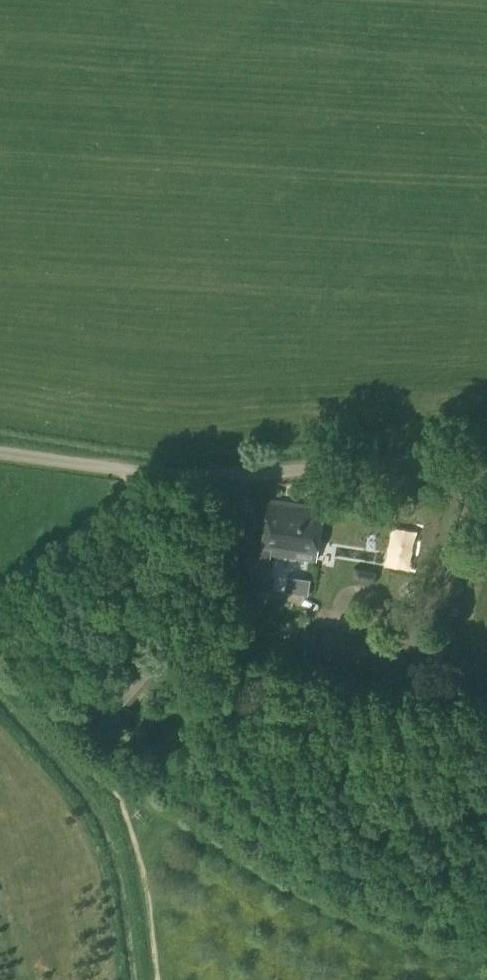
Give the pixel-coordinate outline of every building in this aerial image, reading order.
[(314,559),(321,508),(268,500),(261,552),(314,559)] [(268,592),(272,561),(242,556),(238,581),(239,582),(239,588),(268,592)] [(286,576),(284,592),(307,595),(310,579),(286,576)] [(257,615),(259,601),(238,600),(236,613),(257,615)] [(370,643),(361,666),(396,679),(404,655),(370,643)] [(124,726),(134,714),(126,707),(163,665),(152,656),(105,710),(124,726)]
